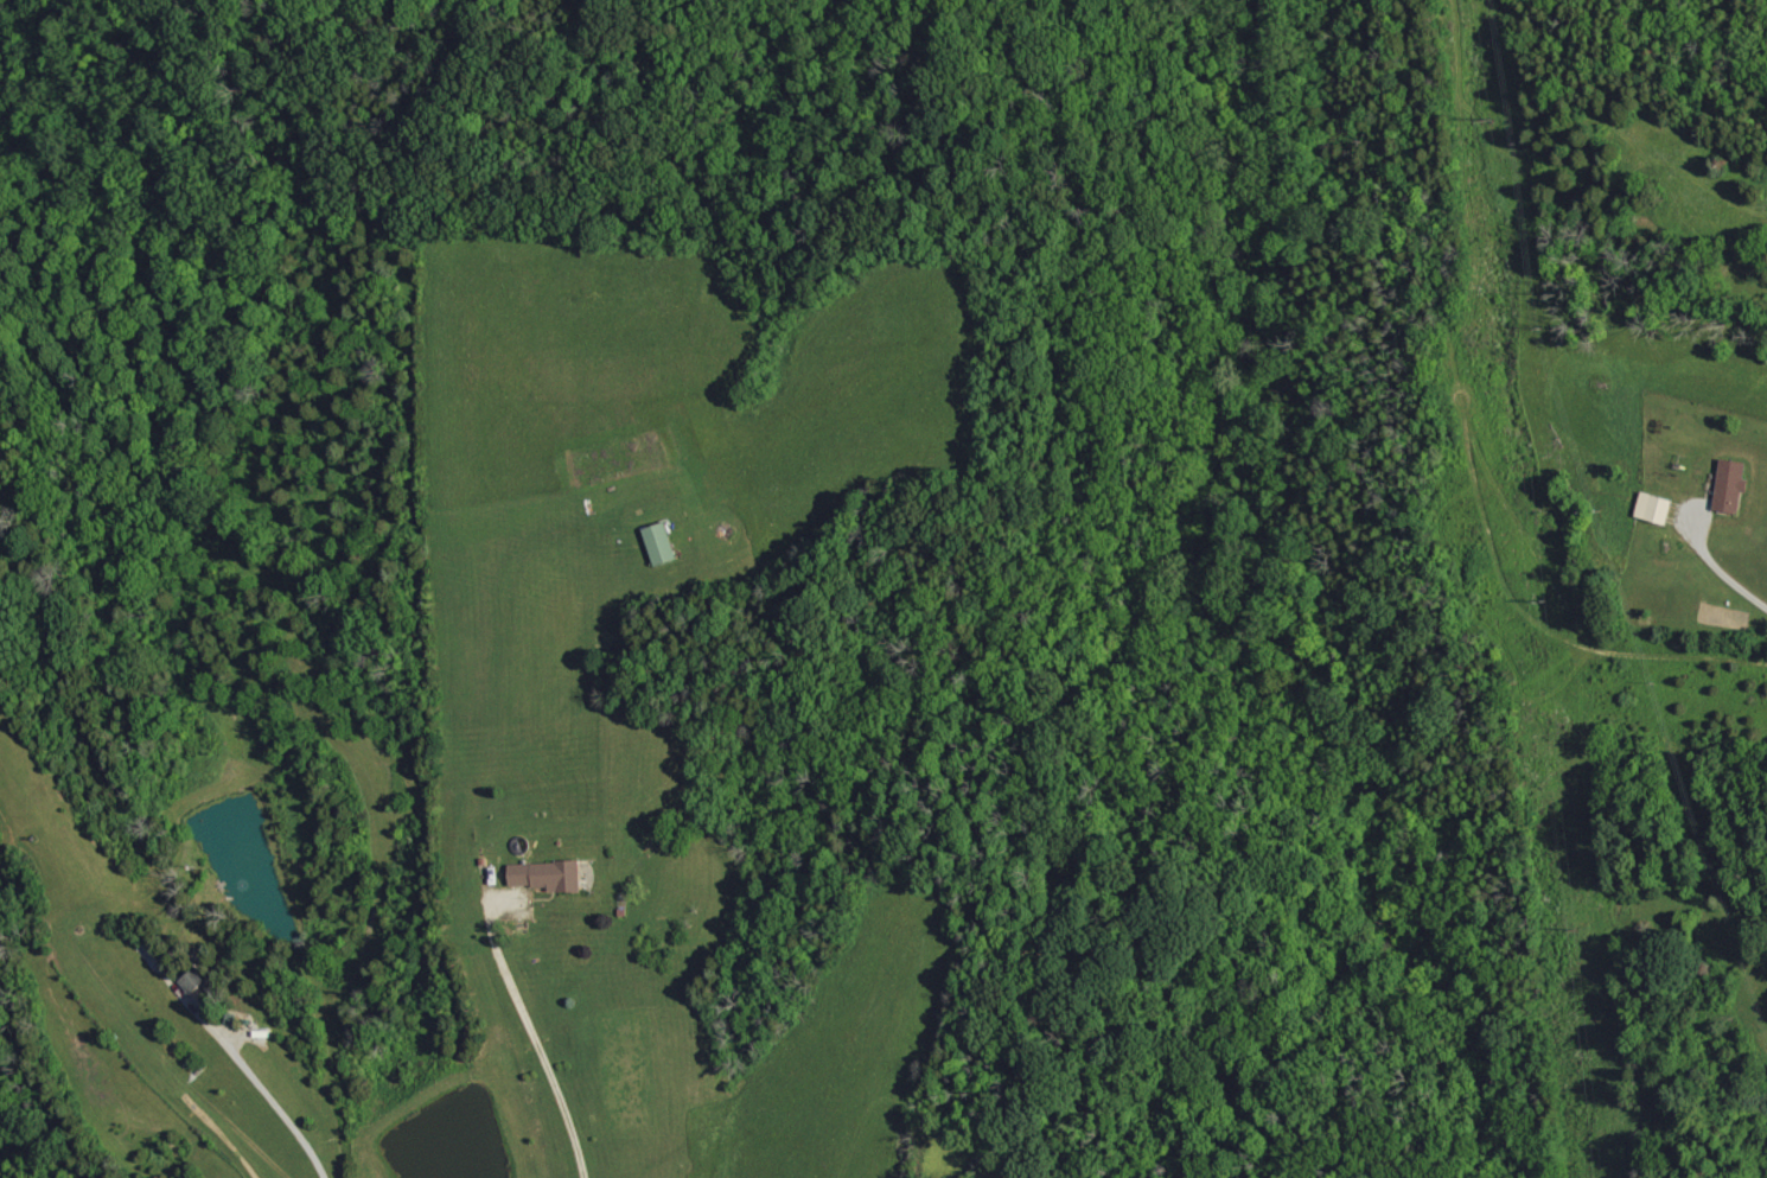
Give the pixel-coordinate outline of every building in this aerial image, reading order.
[(1748,462),(1721,459),(1715,511),(1740,514),(1743,492),(1749,492),(1751,480),(1746,479),(1748,462)] [(1636,517),(1667,525),(1673,500),(1642,492),(1636,517)] [(656,566),(679,559),(667,522),(644,529),(656,566)] [(510,864),(510,887),(549,886),(549,894),(583,893),(582,862),(510,864)] [(192,995),(210,978),(198,966),(180,982),(192,995)]
